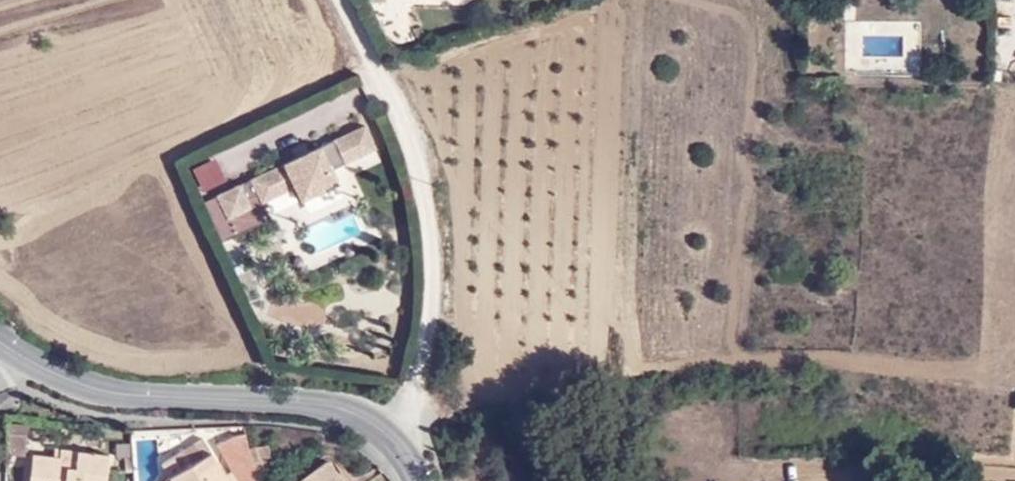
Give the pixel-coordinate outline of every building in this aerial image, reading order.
[(353,81),(209,140),(216,158),(189,169),(194,182),(366,113),(353,81)] [(365,129),(253,180),(261,203),(293,190),(302,204),(341,186),(334,169),(376,152),(365,129)] [(237,185),(214,196),(228,220),(250,210),(237,185)] [(26,425),(4,422),(3,451),(21,454),(26,425)] [(202,442),(162,467),(171,480),(170,480),(241,480),(253,475),(243,437),(231,441),(217,447),(231,473),(225,477),(202,442)] [(106,457),(54,447),(52,460),(29,455),(25,480),(102,480),(106,457)]
